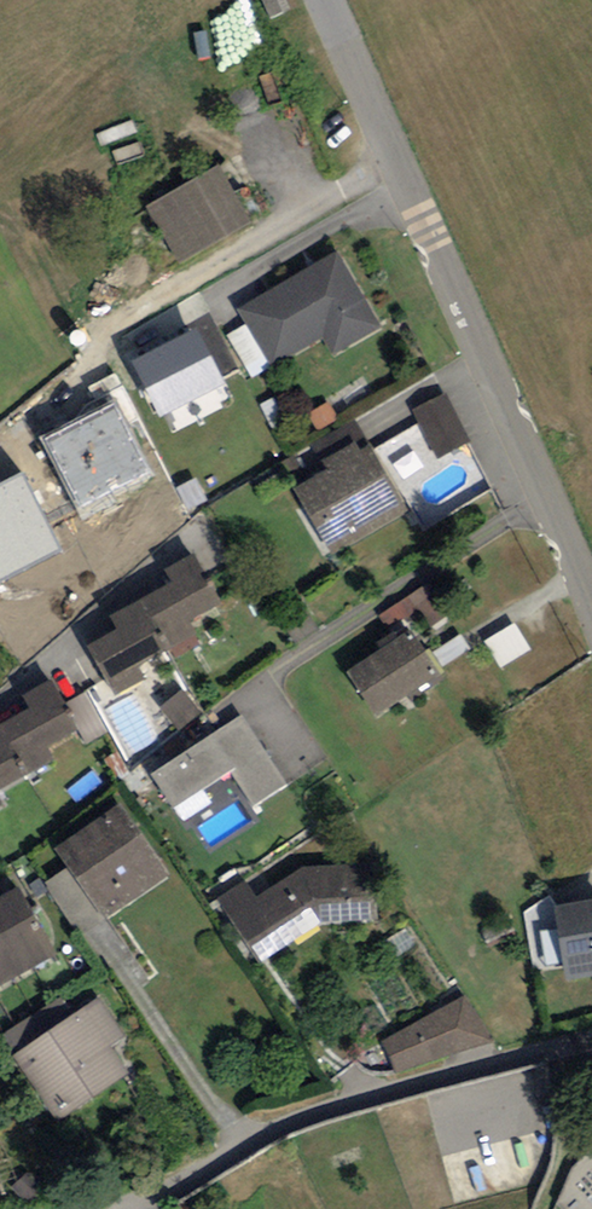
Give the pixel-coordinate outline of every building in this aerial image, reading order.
[(284,14),(278,0),(261,0),(269,20),(284,14)] [(254,229),(221,169),(151,207),(184,267),(254,229)] [(337,256),(238,311),(270,369),(322,340),(331,355),(378,328),(337,256)] [(132,350),(184,333),(177,312),(156,319),(152,306),(120,316),(132,350)] [(183,335),(131,362),(160,418),(226,384),(196,328),(183,335)] [(446,395),(412,411),(436,461),(470,445),(446,395)] [(114,401),(41,438),(77,510),(151,473),(114,401)] [(332,559),(410,514),(356,420),(290,458),(306,486),(294,493),(332,559)] [(0,484),(0,583),(61,553),(24,473),(0,484)] [(144,603),(172,653),(197,639),(191,627),(224,608),(196,558),(169,573),(176,585),(144,603)] [(431,583),(376,618),(390,638),(391,640),(408,629),(416,625),(424,638),(454,619),(431,583)] [(172,653),(144,603),(113,619),(120,631),(89,648),(116,698),(148,680),(142,669),(172,653)] [(516,625),(484,644),(501,672),(533,652),(516,625)] [(375,717),(438,677),(436,673),(426,657),(408,629),(391,640),(390,638),(376,647),(381,654),(348,675),(375,717)] [(461,635),(426,657),(436,673),(471,650),(461,635)] [(1,729),(30,780),(54,767),(47,755),(81,736),(52,685),(25,701),(31,712),(1,729)] [(200,714),(181,691),(159,710),(174,728),(184,720),(187,724),(200,714)] [(288,787),(242,718),(150,778),(174,814),(232,775),(254,809),(288,787)] [(1,729),(0,730),(0,796),(30,780),(1,729)] [(170,877),(122,808),(56,853),(68,871),(104,922),(170,877)] [(258,901),(245,882),(216,901),(259,966),(318,926),(378,923),(375,865),(305,869),(258,901)] [(79,940),(104,922),(68,871),(44,886),(79,940)] [(16,890),(0,899),(0,987),(54,957),(16,890)] [(562,914),(548,897),(525,914),(527,937),(540,934),(558,931),(554,916),(562,914)] [(554,916),(558,931),(563,966),(566,981),(591,976),(591,909),(562,914),(554,916)] [(545,969),(563,966),(558,931),(540,934),(545,969)] [(466,998),(382,1042),(397,1074),(497,1045),(466,998)] [(124,1040),(97,1000),(13,1057),(59,1126),(129,1079),(109,1050),(124,1040)] [(554,1091),(547,1067),(430,1098),(445,1152),(543,1127),(535,1096),(554,1091)]
